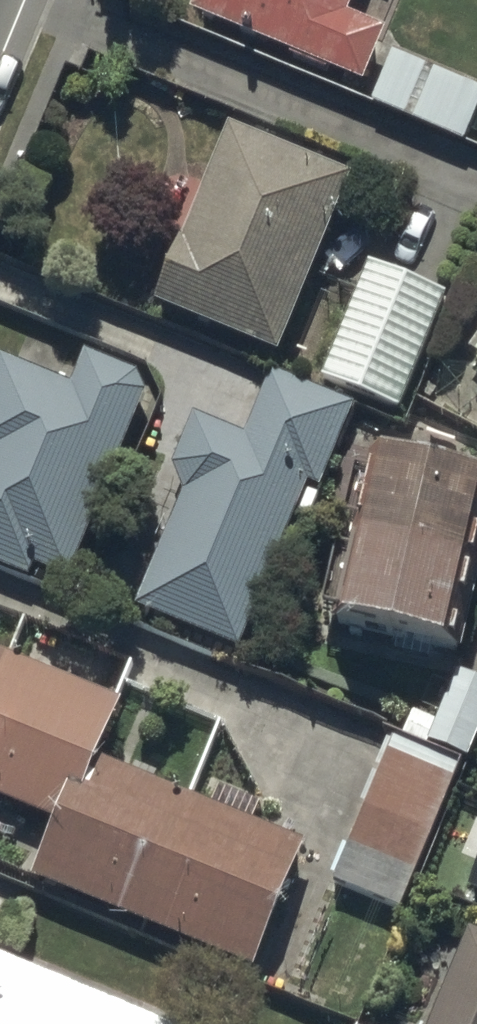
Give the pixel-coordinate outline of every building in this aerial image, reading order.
[(188,28),(361,98),(384,43),(344,27),(355,0),(199,0),(188,28)] [(372,113),(463,153),(476,121),(476,98),(394,62),(372,113)] [(351,194),(226,141),(151,317),(276,371),(351,194)] [(447,300),(370,268),(321,388),(397,420),(447,300)] [(0,368),(0,573),(29,585),(32,578),(66,591),(141,405),(136,385),(84,365),(72,396),(0,368)] [(353,419),(270,382),(240,450),(191,429),(169,479),(182,506),(134,619),(234,661),(297,521),(306,525),(353,419)] [(381,467),(343,632),(451,657),(476,544),(476,489),(381,467)] [(52,837),(29,893),(253,985),(304,861),(249,839),(259,813),(216,795),(206,819),(155,798),(162,783),(127,769),(121,784),(97,774),(120,717),(84,703),(92,684),(56,669),(49,686),(0,666),(0,816),(52,837)] [(459,674),(427,755),(460,769),(476,726),(476,681),(459,674)] [(347,850),(330,892),(397,920),(457,776),(390,749),(358,826),(353,823),(343,848),(347,850)] [(470,942),(437,1023),(476,1023),(476,944),(470,942)] [(0,972),(0,1023),(126,1023),(0,972)]
